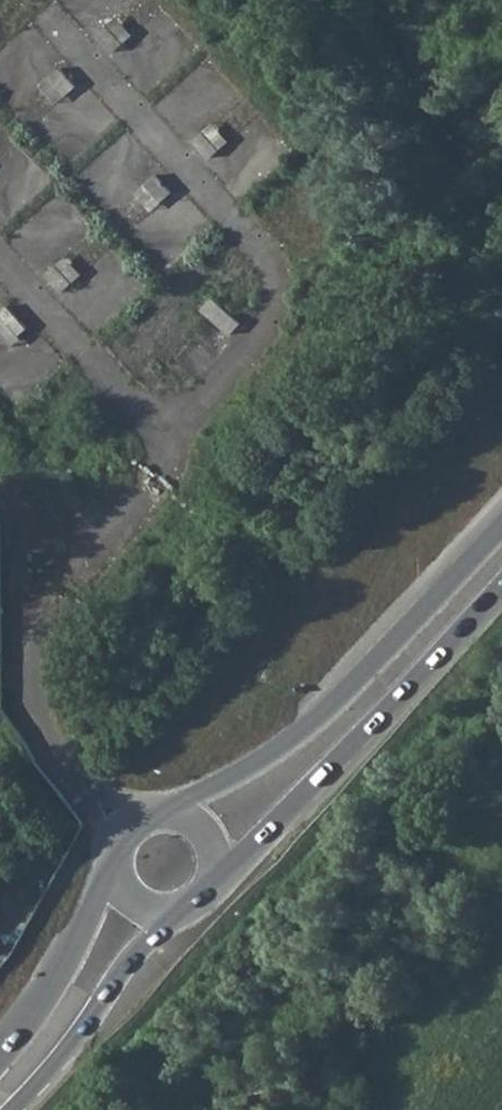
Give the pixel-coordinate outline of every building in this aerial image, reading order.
[(108,25),(123,43),(133,34),(117,17),(108,25)] [(98,34),(113,52),(123,43),(108,25),(98,34)] [(51,77),(66,95),(76,85),(60,68),(51,77)] [(41,86),(56,103),(66,95),(51,77),(41,86)] [(204,131),(220,149),(229,140),(214,123),(204,131)] [(194,140),(209,157),(220,149),(204,131),(194,140)] [(155,175),(146,184),(161,201),(171,193),(155,175)] [(136,193),(152,210),(161,201),(146,184),(136,193)] [(57,264),(73,282),(82,274),(66,256),(57,264)] [(47,273),(63,291),(73,282),(57,264),(47,273)] [(240,324),(208,297),(198,309),(230,336),(240,324)] [(1,303),(0,304),(0,340),(8,348),(27,329),(1,303)]
